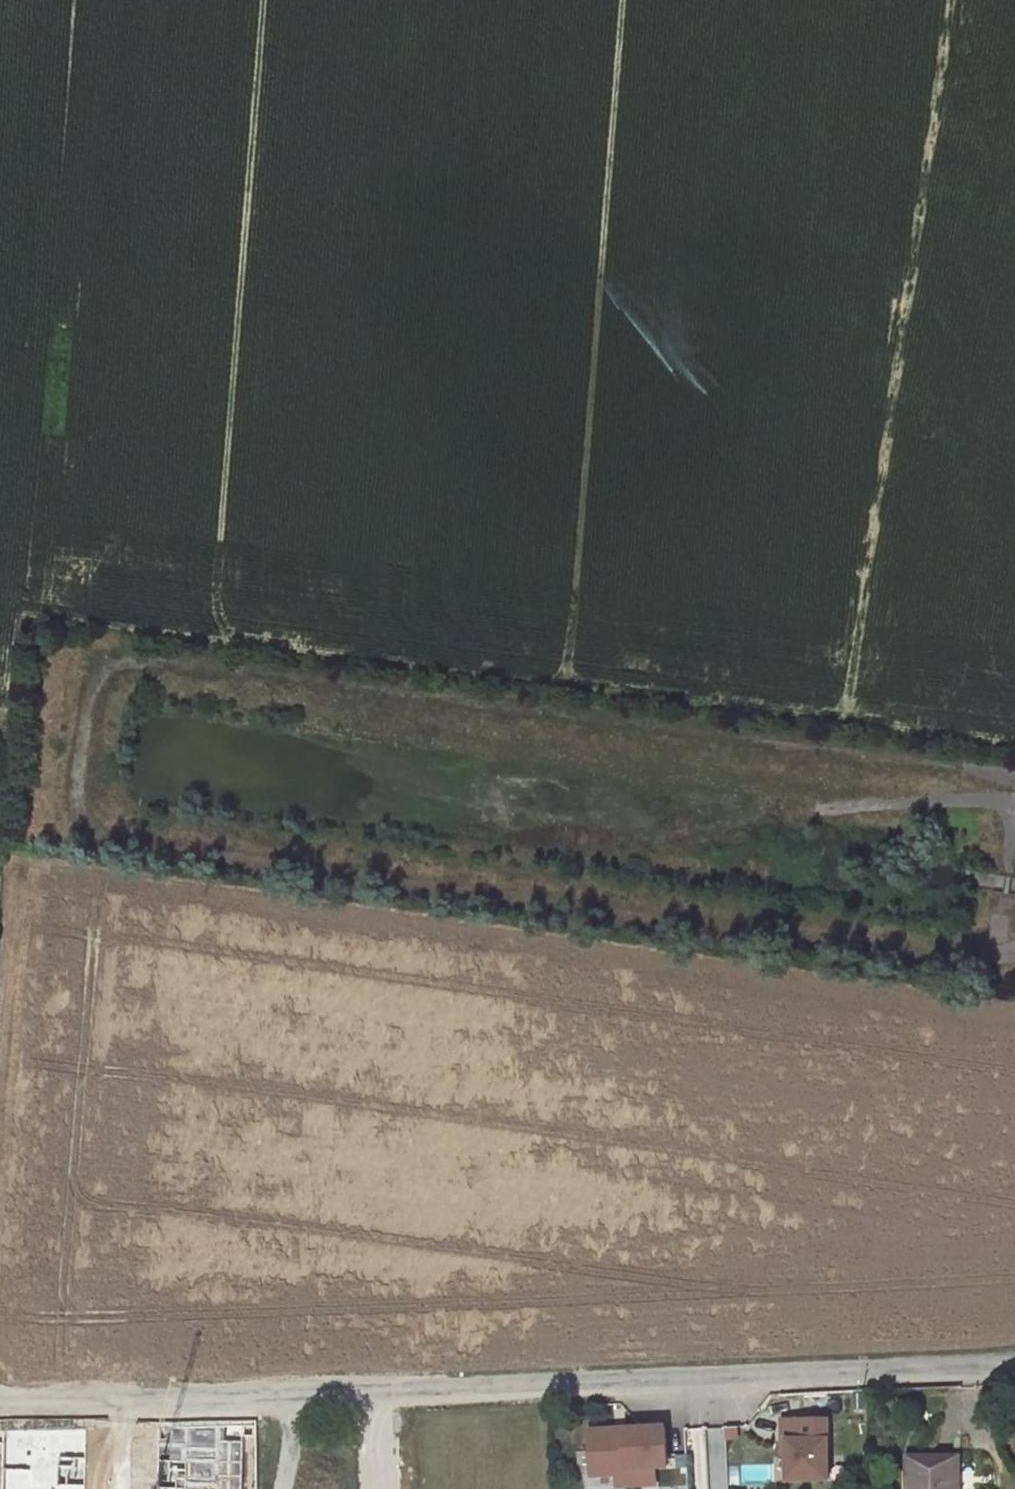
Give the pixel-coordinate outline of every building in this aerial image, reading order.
[(790,1477),(830,1477),(830,1417),(785,1417),(785,1438),(790,1438),(790,1451),(790,1477)] [(669,1462),(667,1423),(627,1425),(627,1429),(617,1429),(617,1425),(592,1426),(594,1469),(618,1468),(619,1481),(640,1480),(639,1463),(656,1463),(669,1462)] [(908,1456),(907,1488),(958,1488),(959,1457),(908,1456)] [(656,1480),(656,1463),(639,1463),(640,1480),(656,1480)]
